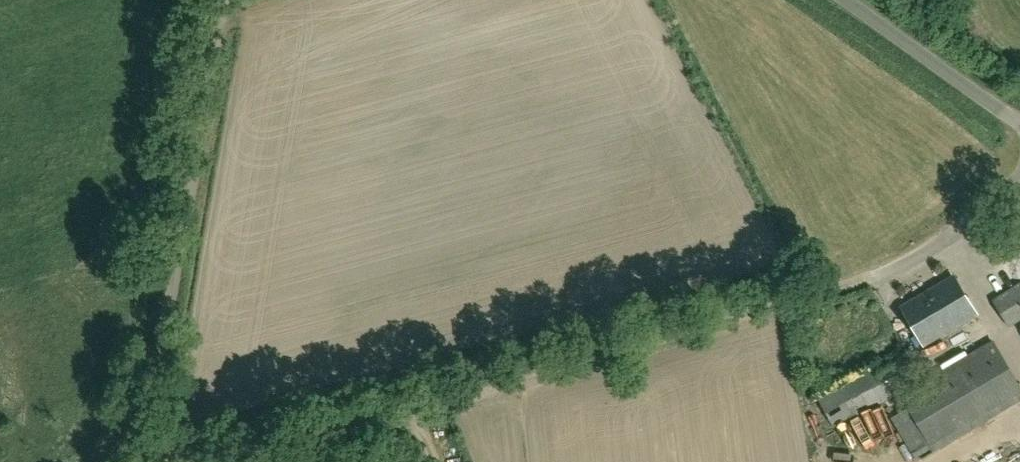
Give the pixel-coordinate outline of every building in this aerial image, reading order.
[(925,345),(977,313),(954,274),(901,306),(925,345)] [(1019,317),(1019,284),(994,301),(1008,324),(1019,317)] [(935,450),(934,448),(1019,398),(1019,386),(993,341),(902,394),(909,406),(892,416),(912,452),(917,460),(935,450)] [(834,427),(848,420),(880,403),(894,396),(884,379),(907,366),(899,353),(876,366),(875,364),(818,394),(834,427)] [(991,461),(1010,461),(1004,453),(990,461),(991,461)]
